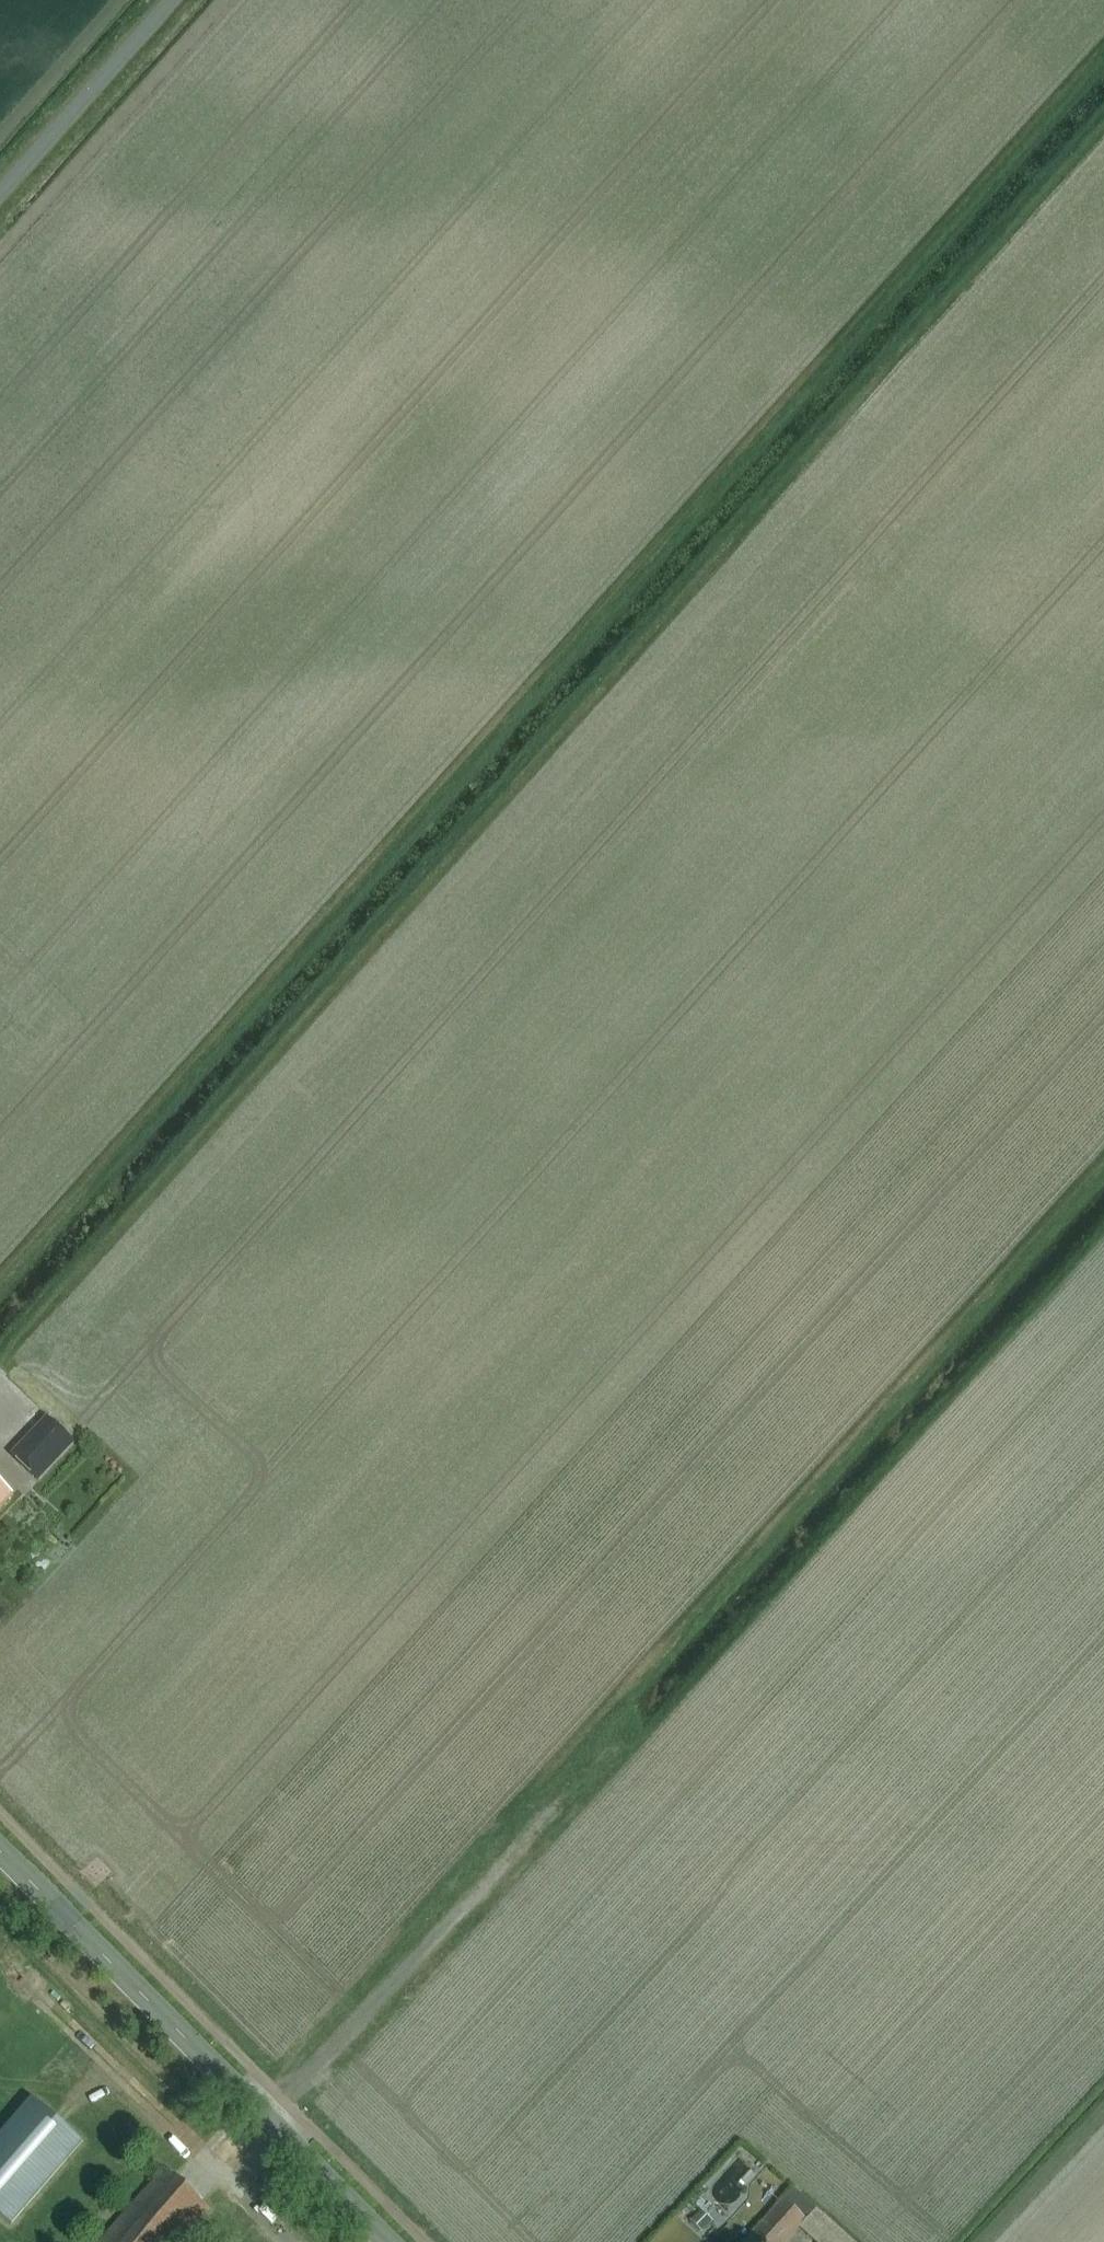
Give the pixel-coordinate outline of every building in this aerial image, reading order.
[(74,1445),(46,1418),(10,1456),(38,1483),(74,1445)] [(14,1497),(0,1484),(0,1511),(14,1497)] [(83,2145),(31,2100),(0,2136),(0,2217),(11,2227),(83,2145)] [(210,2210),(164,2171),(103,2241),(183,2241),(210,2210)] [(793,2190),(747,2241),(788,2241),(799,2230),(813,2241),(851,2241),(793,2190)] [(709,2225),(699,2215),(692,2223),(701,2232),(709,2225)]
